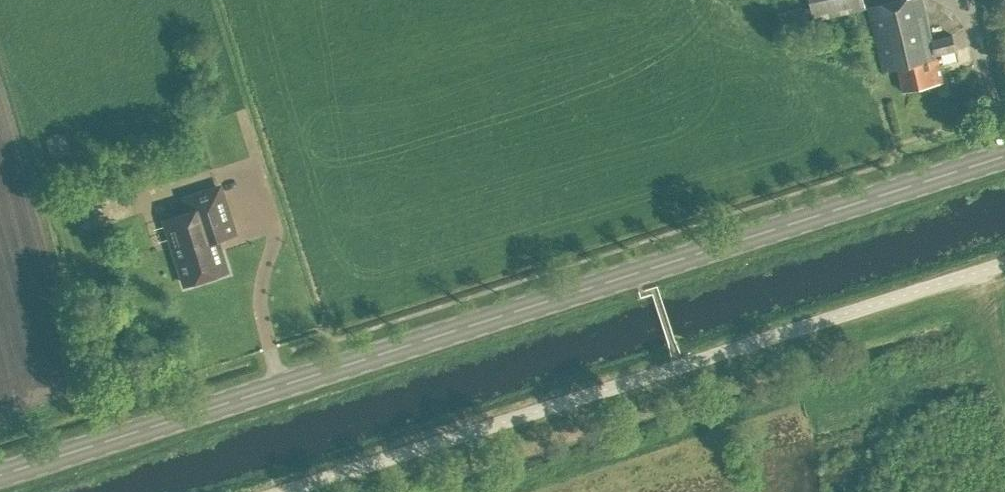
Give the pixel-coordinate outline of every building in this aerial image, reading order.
[(864,9),(862,0),(808,0),(813,21),(864,9)] [(936,58),(935,55),(955,51),(951,35),(930,40),(921,0),(899,0),(867,7),(881,70),(898,67),(903,91),(942,82),(936,58)] [(62,135),(43,141),(49,160),(68,155),(62,135)] [(226,272),(219,250),(216,240),(234,234),(220,188),(187,198),(191,211),(165,220),(186,284),(226,272)]
